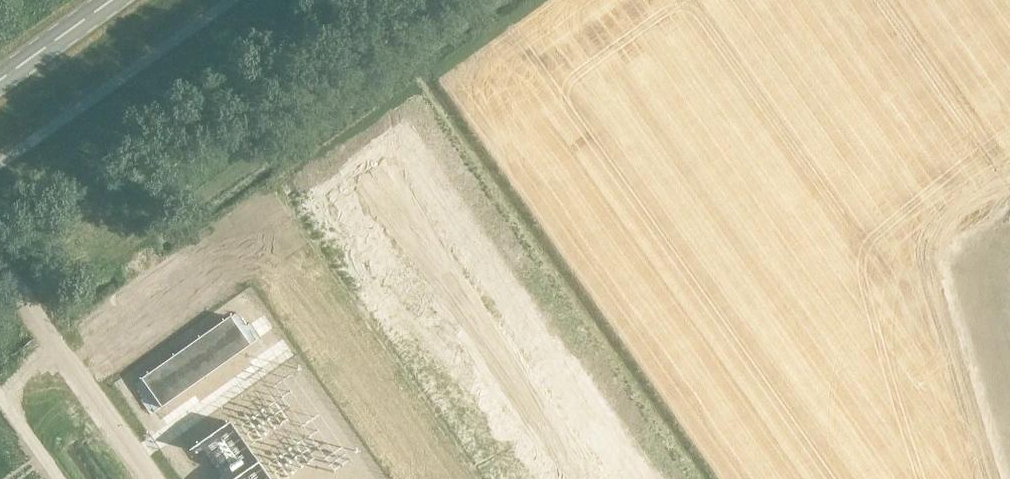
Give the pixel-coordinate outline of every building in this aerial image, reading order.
[(208,284),(201,274),(194,279),(200,289),(208,284)] [(229,317),(141,379),(161,408),(250,345),(230,317),(229,317)] [(140,331),(133,321),(125,326),(132,336),(140,331)]
